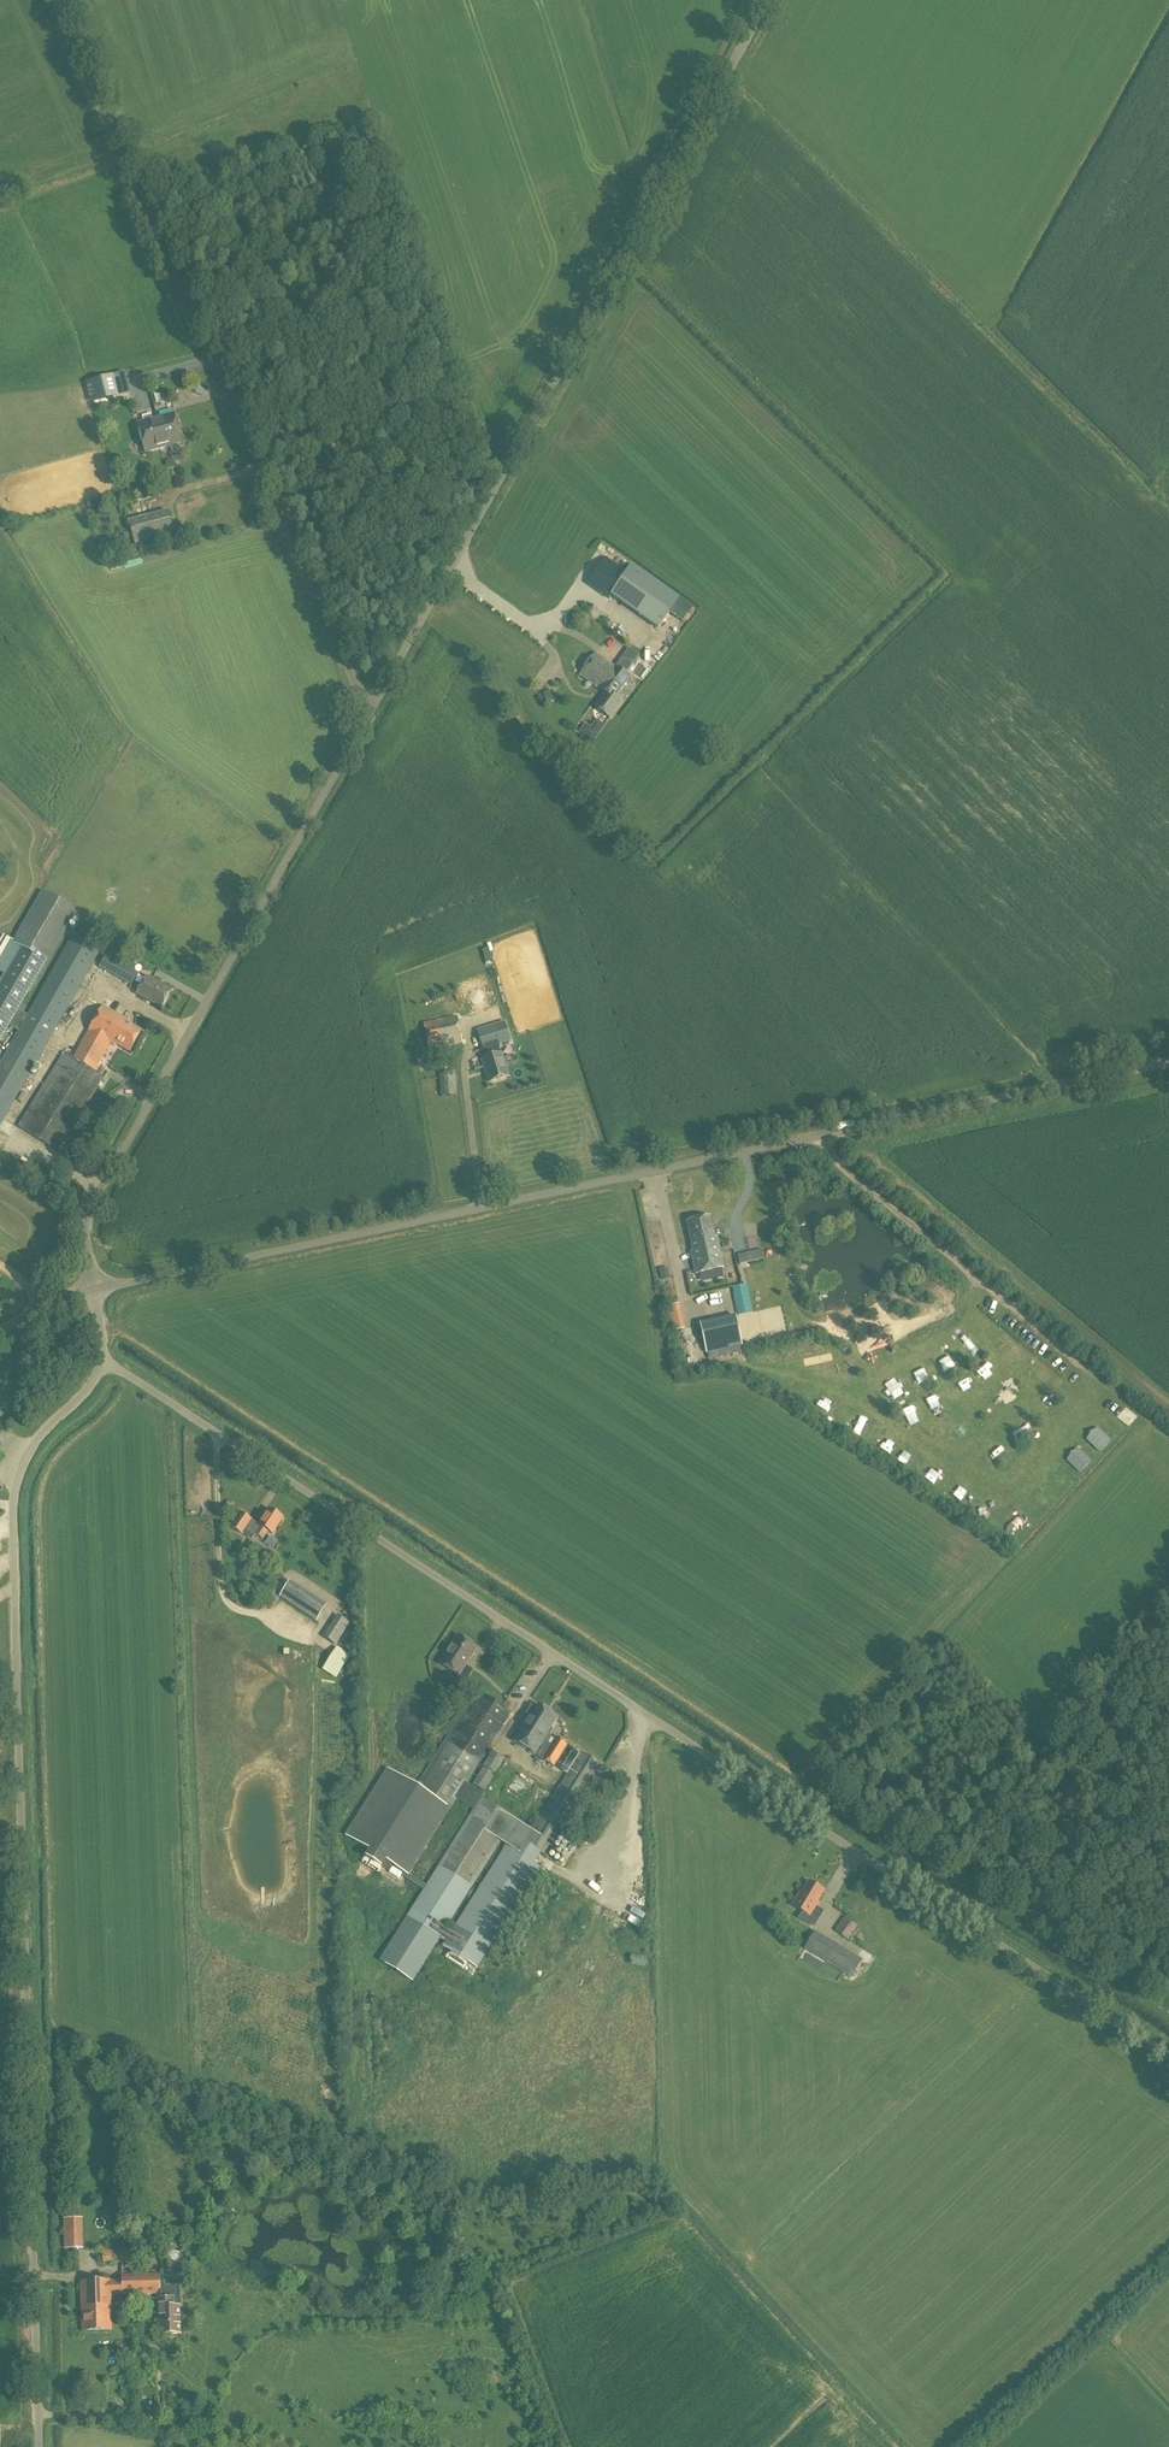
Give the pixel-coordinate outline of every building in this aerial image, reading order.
[(93,405),(108,400),(103,378),(87,382),(93,405)] [(161,449),(182,443),(174,414),(158,419),(160,429),(161,431),(156,432),(161,449)] [(161,431),(160,429),(158,419),(138,424),(145,453),(161,449),(156,432),(161,431)] [(175,456),(176,464),(184,463),(182,455),(175,456)] [(177,544),(168,511),(129,521),(136,551),(162,544),(163,548),(177,544)] [(611,596),(658,629),(680,599),(632,565),(627,572),(605,557),(586,584),(609,599),(611,596)] [(500,572),(494,579),(503,586),(509,579),(500,572)] [(610,719),(622,702),(616,697),(631,677),(597,652),(580,675),(600,689),(599,690),(599,693),(604,696),(595,708),(610,719)] [(554,689),(547,690),(550,700),(556,698),(554,689)] [(585,725),(579,733),(593,743),(605,727),(596,720),(590,729),(585,725)] [(76,911),(44,892),(17,939),(25,944),(0,988),(0,1125),(100,951),(73,936),(28,1015),(17,1009),(28,991),(30,992),(76,911)] [(131,985),(138,973),(107,955),(100,967),(131,985)] [(162,1008),(171,991),(147,977),(138,994),(162,1008)] [(130,1052),(142,1031),(128,1023),(129,1021),(103,1006),(88,1031),(89,1032),(74,1058),(65,1053),(18,1127),(58,1152),(62,1144),(69,1148),(73,1141),(66,1137),(94,1093),(98,1096),(103,1087),(99,1085),(104,1077),(94,1071),(110,1044),(115,1046),(116,1044),(130,1052)] [(429,1050),(462,1043),(457,1017),(424,1024),(429,1050)] [(511,1041),(505,1022),(477,1031),(483,1050),(485,1049),(488,1058),(482,1060),(490,1083),(508,1077),(501,1054),(495,1056),(492,1047),(511,1041)] [(457,1095),(456,1071),(439,1072),(440,1096),(457,1095)] [(715,1238),(710,1217),(686,1222),(693,1251),(691,1252),(696,1275),(724,1268),(717,1237),(715,1238)] [(740,1264),(764,1259),(762,1249),(738,1255),(740,1264)] [(727,1279),(740,1278),(739,1270),(726,1272),(727,1279)] [(739,1313),(755,1309),(747,1278),(731,1282),(739,1313)] [(673,1323),(685,1321),(681,1297),(669,1299),(673,1323)] [(706,1353),(742,1345),(736,1317),(700,1325),(706,1353)] [(842,1319),(833,1319),(833,1329),(842,1329),(842,1319)] [(991,1355),(980,1360),(987,1374),(998,1368),(991,1355)] [(969,1386),(980,1379),(973,1367),(962,1374),(969,1386)] [(945,1373),(951,1385),(959,1381),(953,1369),(945,1373)] [(803,1393),(809,1381),(795,1375),(790,1386),(803,1393)] [(825,1410),(837,1419),(847,1406),(835,1397),(825,1410)] [(1055,1412),(1060,1417),(1068,1409),(1063,1404),(1055,1412)] [(863,1426),(861,1435),(875,1438),(877,1429),(863,1426)] [(982,1452),(998,1463),(1007,1451),(991,1440),(982,1452)] [(898,1455),(908,1459),(912,1448),(903,1444),(898,1455)] [(1008,1469),(1023,1480),(1031,1469),(1017,1458),(1008,1469)] [(933,1477),(938,1465),(925,1461),(921,1472),(933,1477)] [(963,1499),(973,1484),(962,1477),(952,1493),(963,1499)] [(995,1522),(1004,1504),(991,1498),(983,1516),(995,1522)] [(253,1520),(240,1512),(230,1527),(243,1535),(248,1528),(263,1538),(268,1531),(272,1534),(283,1518),(269,1509),(259,1524),(253,1520)] [(9,1538),(0,1526),(0,1544),(9,1538)] [(253,1578),(261,1579),(262,1570),(254,1570),(253,1578)] [(280,1594),(318,1614),(324,1602),(286,1581),(280,1594)] [(464,1685),(469,1678),(461,1673),(477,1647),(457,1635),(439,1664),(458,1676),(455,1680),(464,1685)] [(473,1771),(511,1711),(481,1693),(420,1791),(387,1771),(363,1810),(382,1822),(366,1848),(410,1875),(457,1800),(473,1810),(406,1917),(441,1939),(501,1843),(506,1846),(382,2041),(455,2087),(580,1890),(542,1866),(536,1862),(542,1853),(548,1856),(604,1767),(582,1752),(532,1830),(482,1798),(484,1794),(467,1782),(473,1771)] [(547,1734),(557,1718),(538,1705),(527,1722),(525,1720),(512,1740),(553,1766),(568,1743),(558,1737),(556,1740),(547,1734)] [(485,1792),(495,1774),(505,1760),(492,1752),(484,1766),(473,1784),(485,1792)] [(499,1794),(534,1808),(547,1778),(512,1763),(499,1794)] [(824,1891),(808,1881),(801,1893),(800,1892),(792,1906),(801,1911),(797,1917),(813,1927),(818,1919),(812,1916),(819,1903),(817,1902),(824,1891)] [(609,1917),(606,1925),(620,1930),(623,1922),(609,1917)] [(848,1940),(858,1926),(845,1917),(835,1931),(848,1940)] [(852,1977),(862,1960),(815,1932),(805,1949),(852,1977)] [(868,1962),(874,1958),(868,1948),(862,1952),(868,1962)] [(65,2234),(66,2248),(81,2248),(80,2233),(65,2234)] [(181,2267),(184,2253),(181,2253),(183,2246),(170,2242),(163,2241),(162,2247),(168,2248),(168,2250),(169,2250),(166,2264),(181,2267)] [(103,2264),(122,2264),(122,2248),(103,2248),(103,2264)] [(122,2264),(137,2264),(137,2248),(122,2248),(122,2264)] [(160,2294),(160,2285),(159,2274),(123,2275),(123,2281),(124,2295),(157,2294),(160,2294)] [(111,2295),(124,2295),(123,2281),(110,2281),(81,2281),(83,2331),(112,2330),(111,2295)] [(160,2294),(157,2294),(157,2308),(160,2308),(161,2334),(180,2334),(179,2306),(182,2307),(181,2284),(160,2285),(160,2294)] [(141,2377),(148,2372),(147,2365),(142,2360),(135,2360),(135,2373),(141,2377)]
